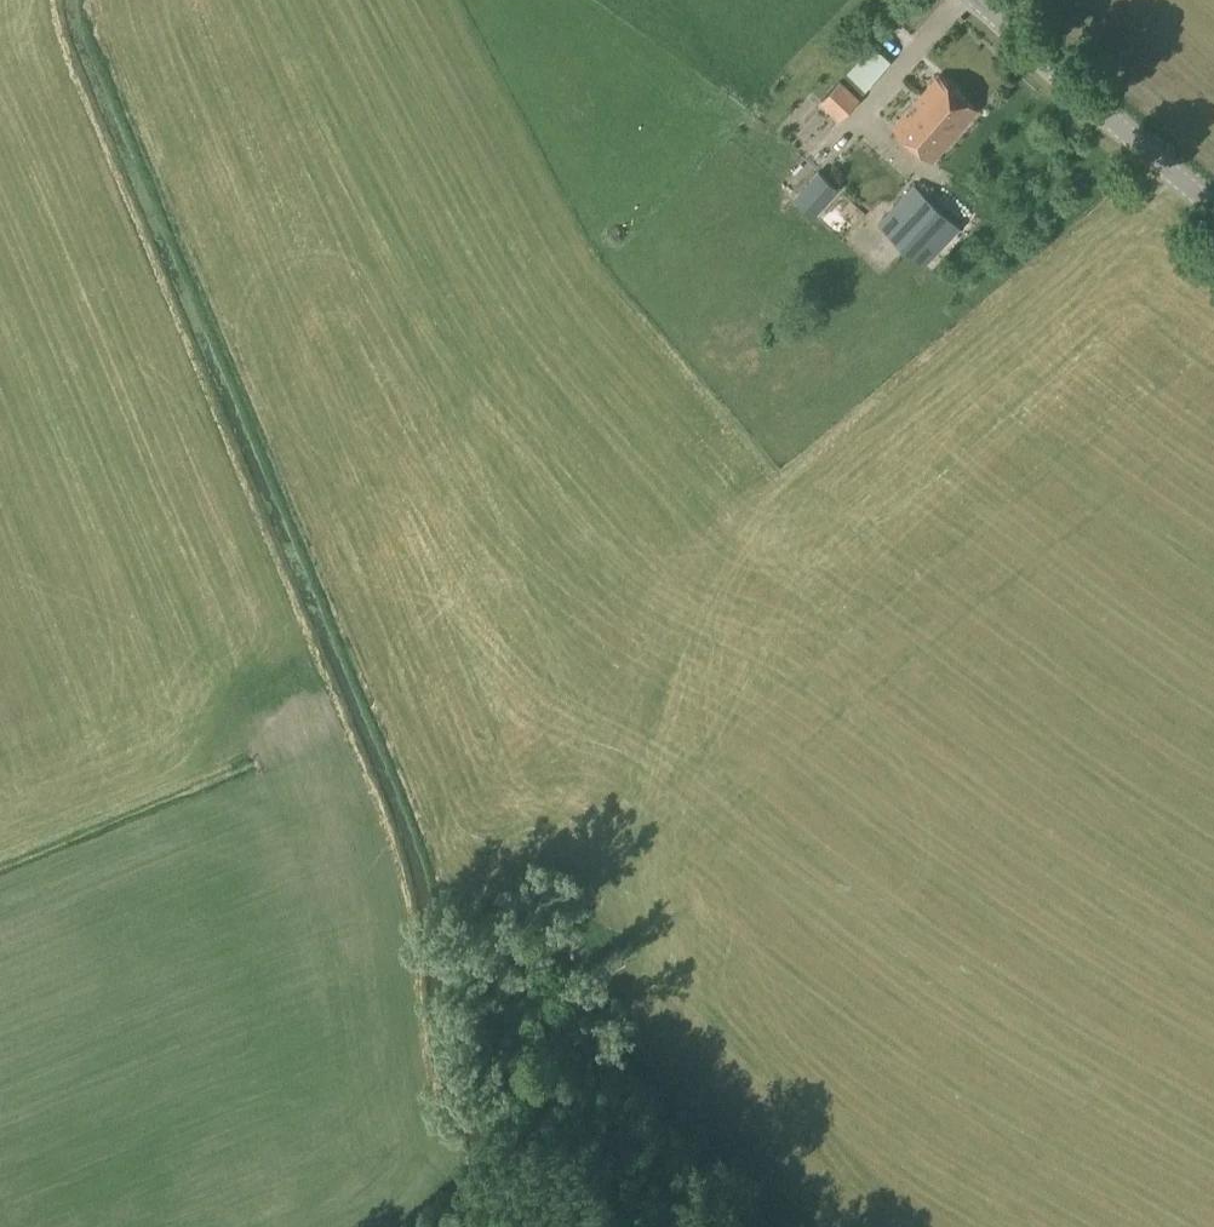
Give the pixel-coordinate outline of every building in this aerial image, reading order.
[(884,46),(856,74),(873,91),(901,63),(884,46)] [(978,111),(938,76),(893,128),(933,163),(978,111)] [(840,120),(849,110),(830,92),(821,103),(840,120)] [(814,216),(838,189),(818,171),(794,198),(814,216)] [(925,265),(960,228),(914,185),(879,222),(925,265)]
